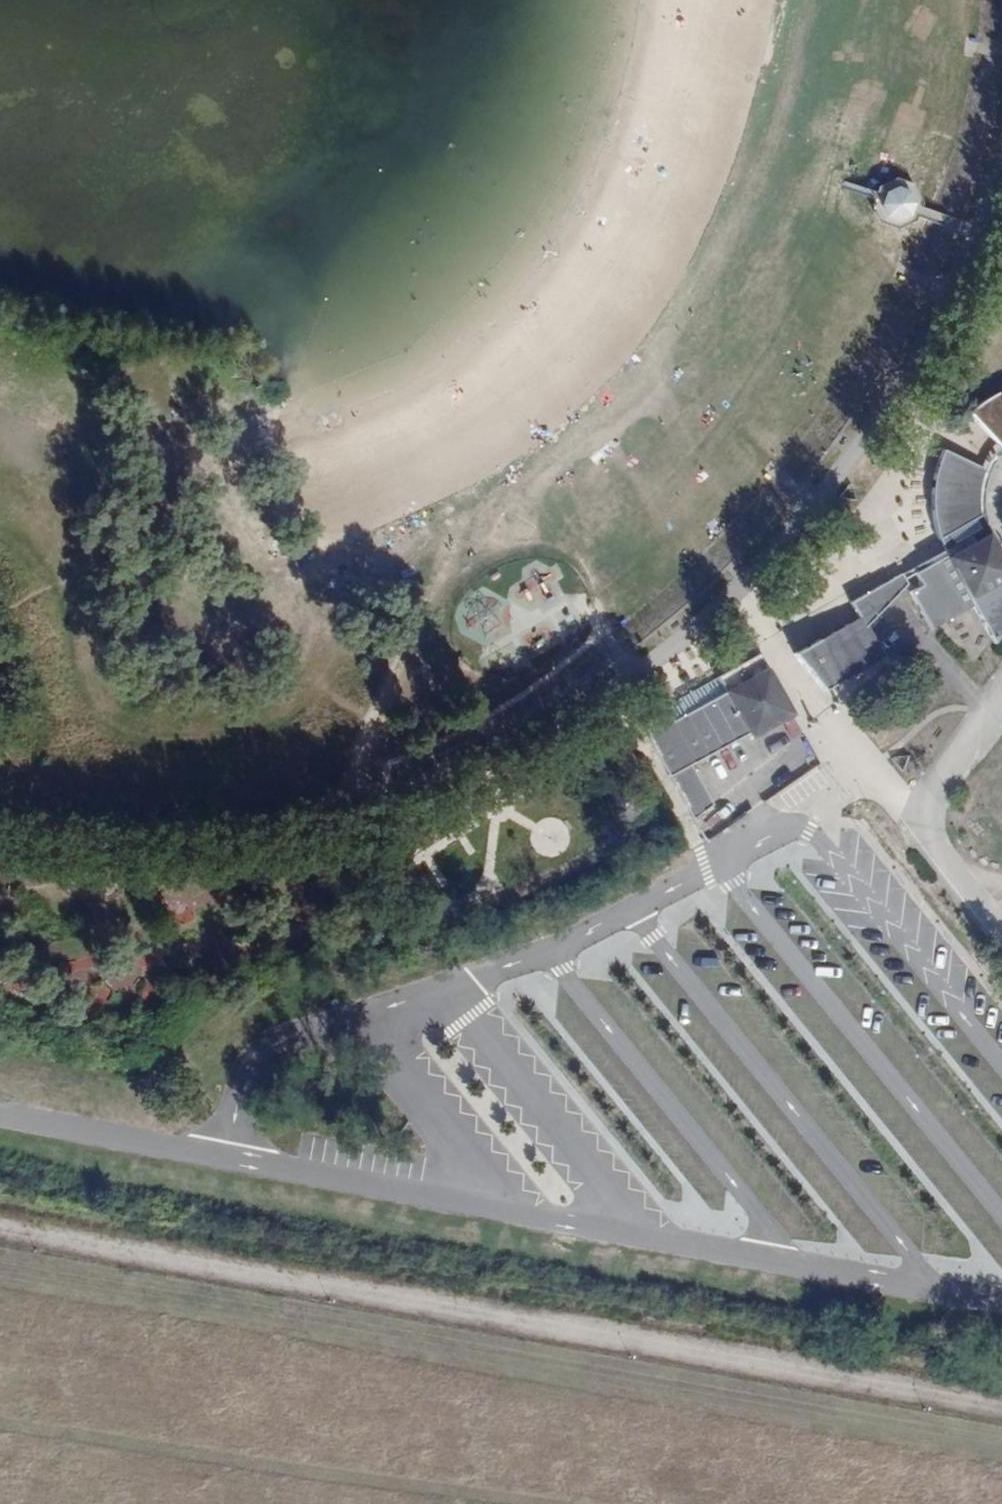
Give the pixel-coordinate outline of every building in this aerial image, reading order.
[(892,179),(874,187),(871,196),(868,206),(876,223),(895,231),(913,223),(917,212),(920,203),(911,186),(892,179)] [(859,613),(789,649),(818,689),(883,653),(865,619),(885,602),(907,583),(932,626),(975,605),(996,637),(1001,630),(1001,541),(993,524),(981,495),(988,464),(1001,444),(1001,387),(990,391),(969,412),(991,444),(977,462),(946,450),(931,474),(926,504),(943,545),(851,593),(859,613)] [(647,727),(692,812),(713,800),(693,758),(747,730),(750,734),(784,718),(792,729),(812,721),(800,701),(786,707),(763,668),(670,711),(663,701),(651,708),(647,727)] [(469,850),(474,870),(504,863),(499,843),(469,850)] [(166,892),(161,912),(192,921),(197,901),(166,892)] [(115,956),(122,996),(159,990),(152,951),(115,956)]
